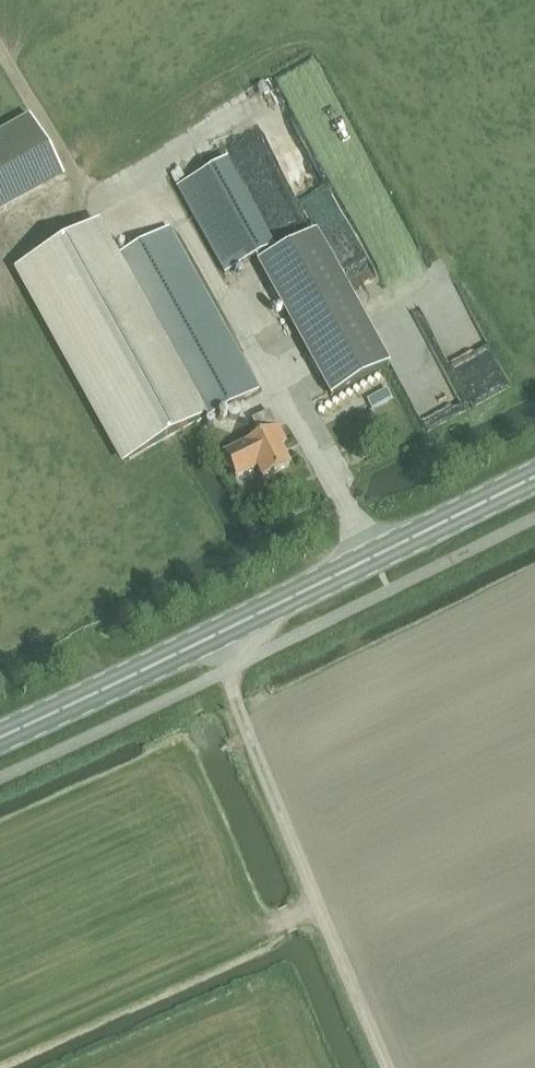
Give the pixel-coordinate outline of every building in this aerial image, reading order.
[(61,164),(27,108),(0,124),(0,201),(61,164)] [(178,187),(179,190),(225,274),(256,257),(275,246),(227,160),(178,187)] [(313,225),(275,246),(256,257),(329,391),(387,359),(313,225)] [(17,266),(63,350),(125,462),(196,422),(197,424),(258,391),(168,228),(108,261),(89,227),(17,266)] [(351,235),(340,241),(351,265),(363,259),(351,235)] [(261,437),(224,454),(235,478),(257,468),(263,479),(290,466),(280,445),(286,442),(279,429),(278,429),(270,412),(253,420),(261,437)]
